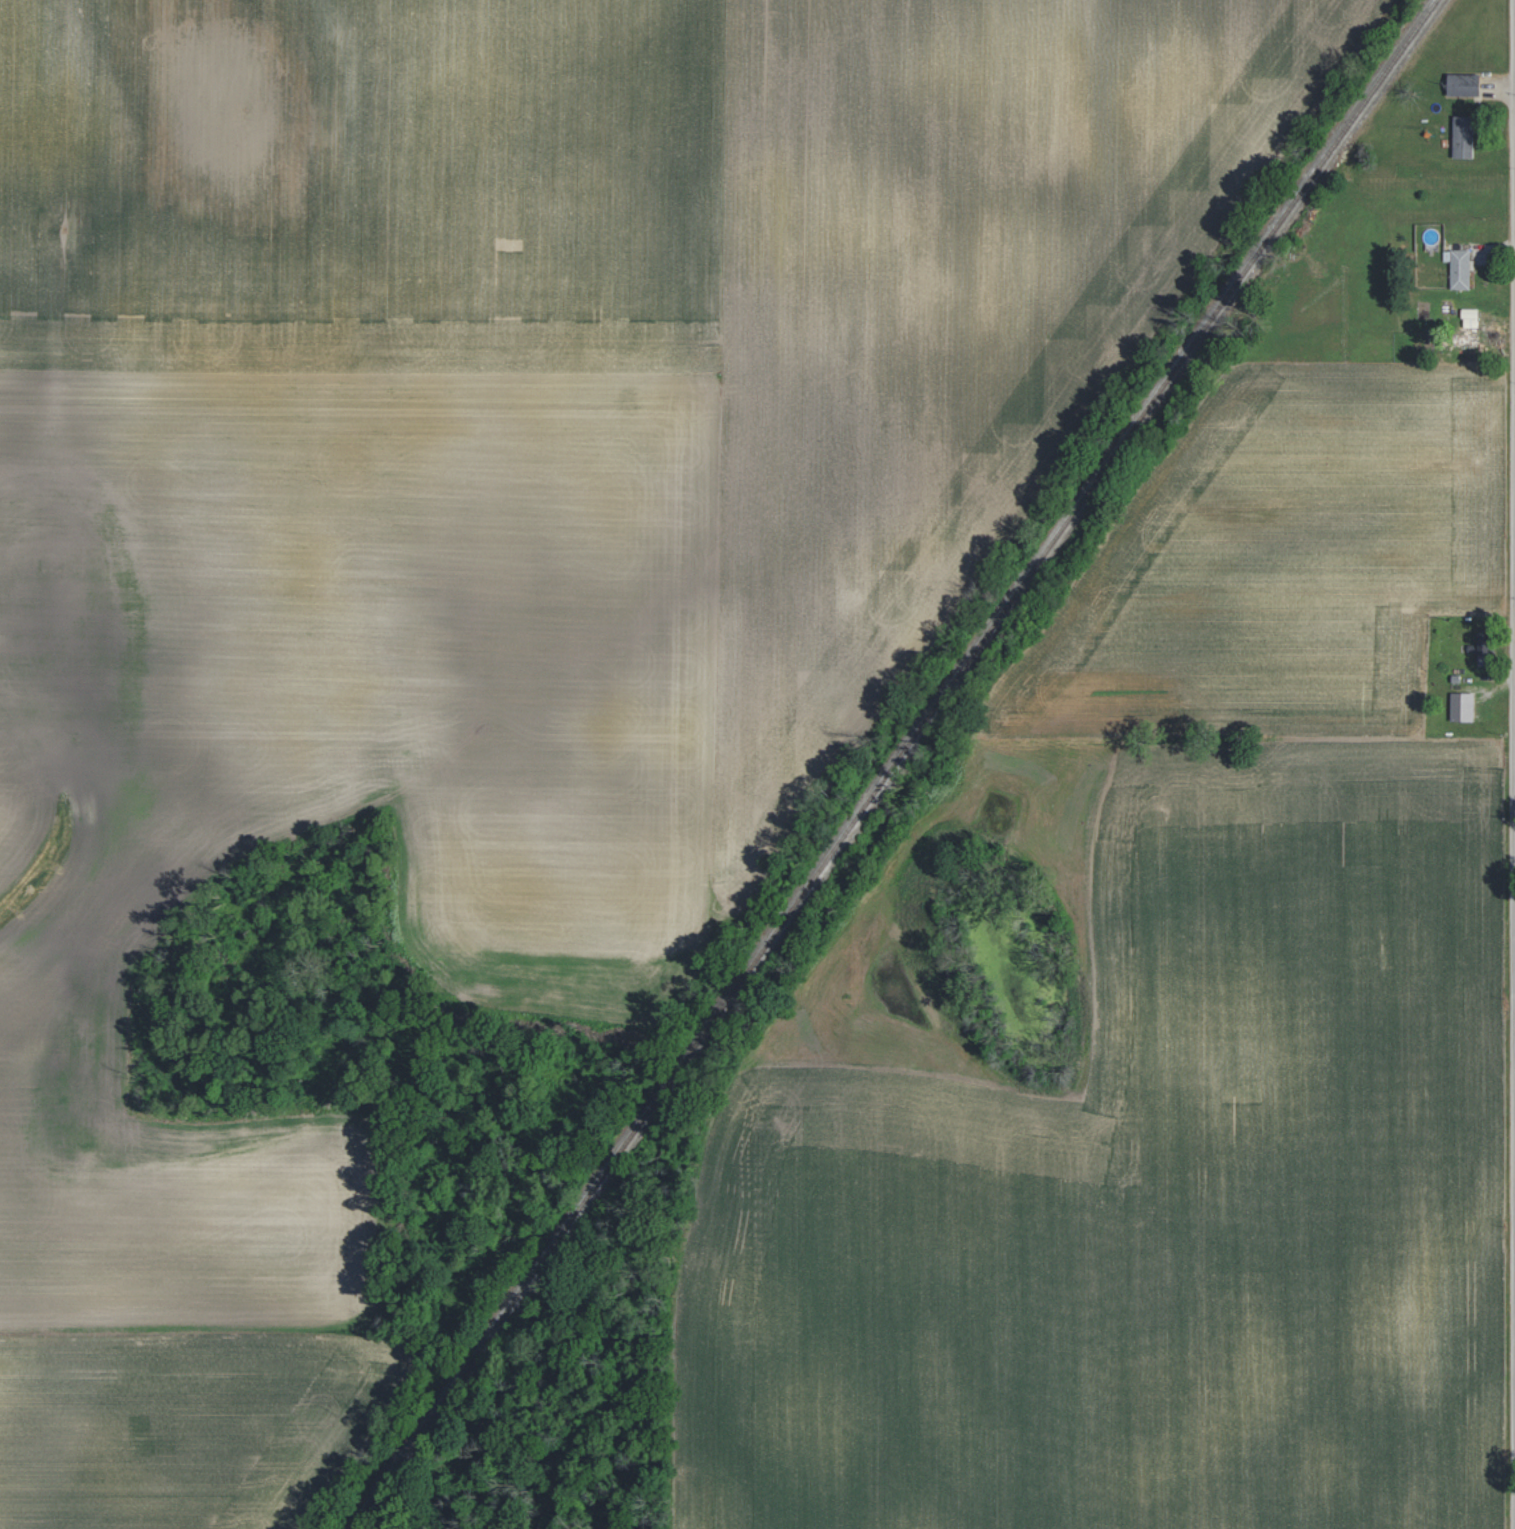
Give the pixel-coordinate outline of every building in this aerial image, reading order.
[(1480,96),(1480,75),(1448,74),(1447,95),(1480,96)] [(1453,158),(1473,158),(1474,116),(1453,116),(1453,158)] [(1450,261),(1450,290),(1470,289),(1470,250),(1443,250),(1443,261),(1450,261)] [(1462,328),(1478,328),(1478,309),(1462,309),(1462,328)] [(1450,722),(1473,722),(1473,693),(1450,693),(1450,722)]
